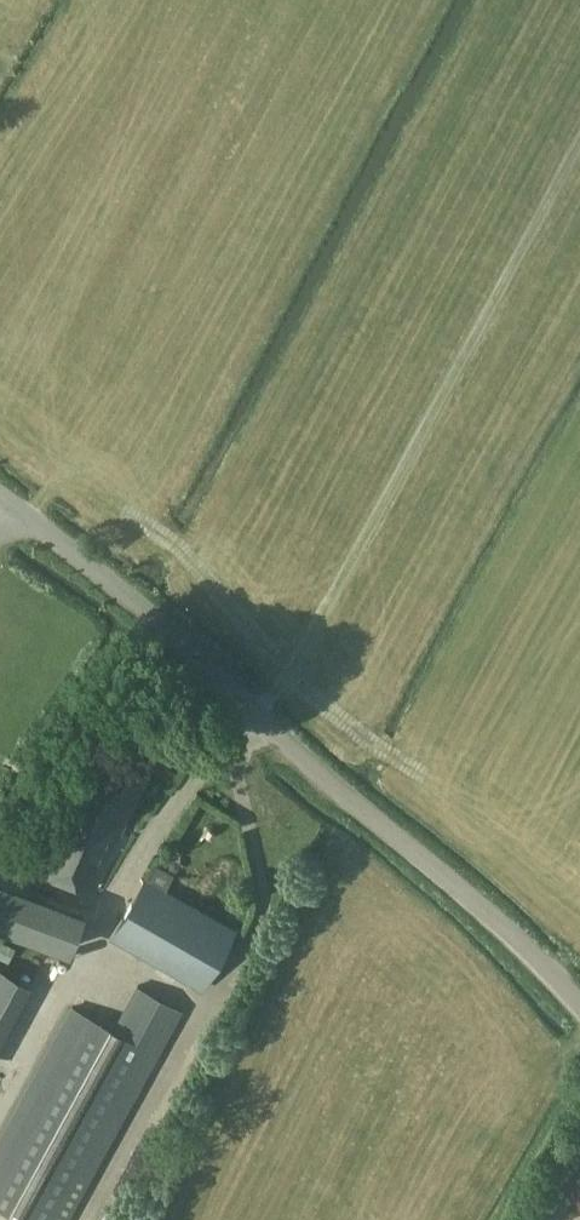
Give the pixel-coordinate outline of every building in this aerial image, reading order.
[(93,890),(140,787),(73,762),(31,866),(93,890)] [(201,989),(235,930),(145,878),(111,936),(201,989)] [(0,890),(0,937),(69,962),(84,920),(0,890)] [(33,984),(0,966),(0,1045),(33,984)] [(125,991),(131,972),(119,968),(113,987),(125,991)] [(183,1010),(136,984),(113,1028),(71,1006),(0,1137),(0,1208),(22,1219),(68,1219),(183,1010)]
